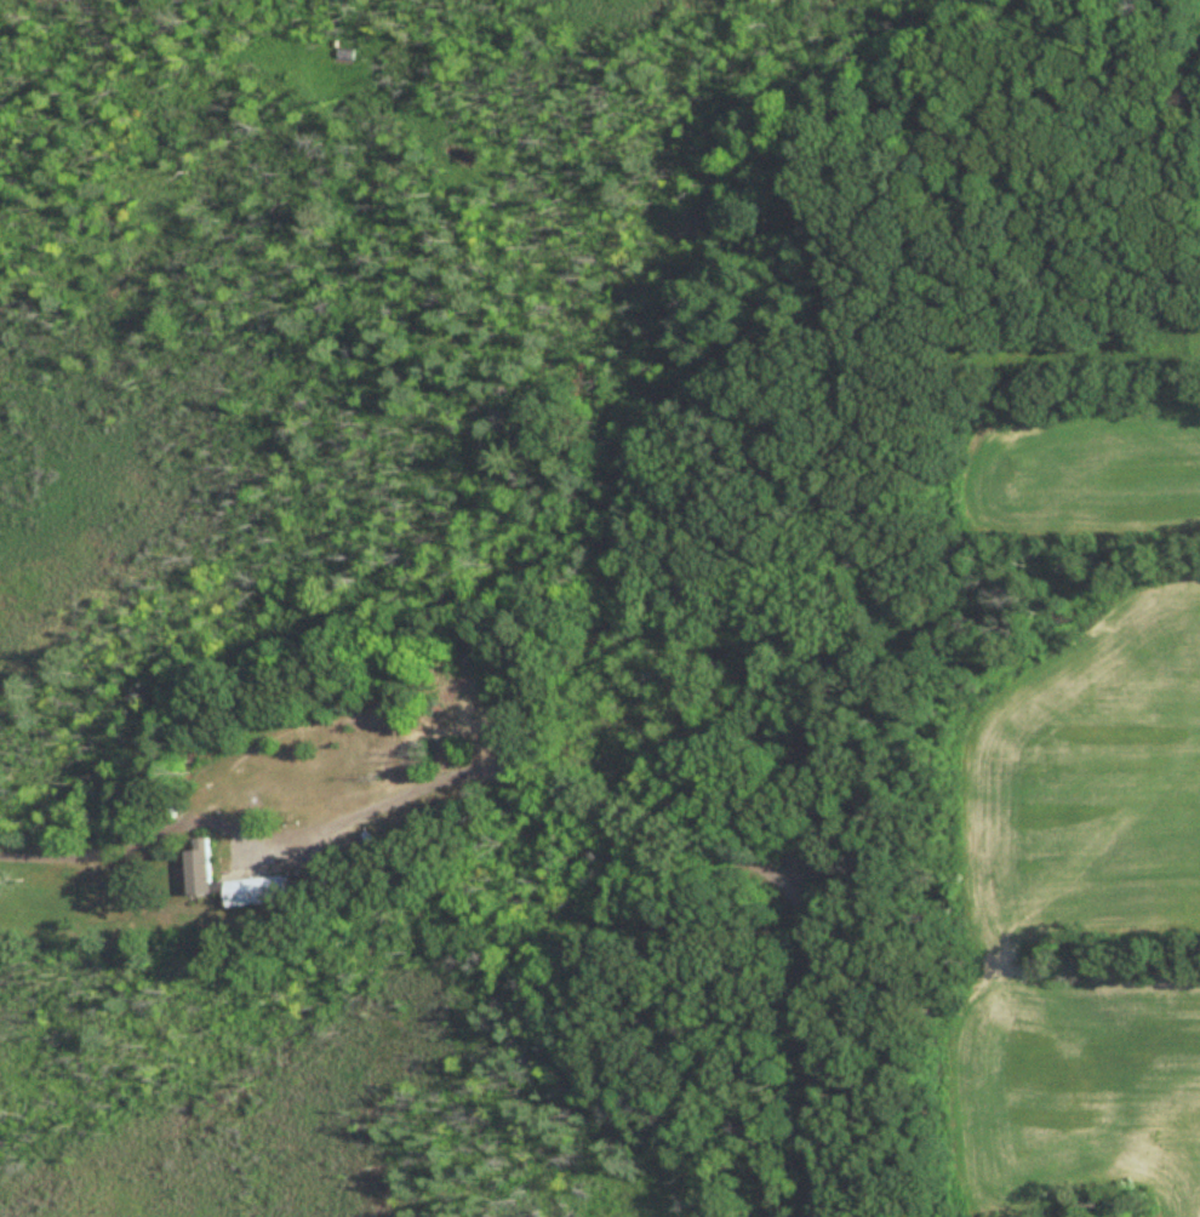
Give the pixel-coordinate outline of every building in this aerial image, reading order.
[(210,894),(207,838),(193,839),(194,851),(185,851),(187,896),(210,894)] [(226,907),(286,903),(284,878),(224,882),(226,907)]
